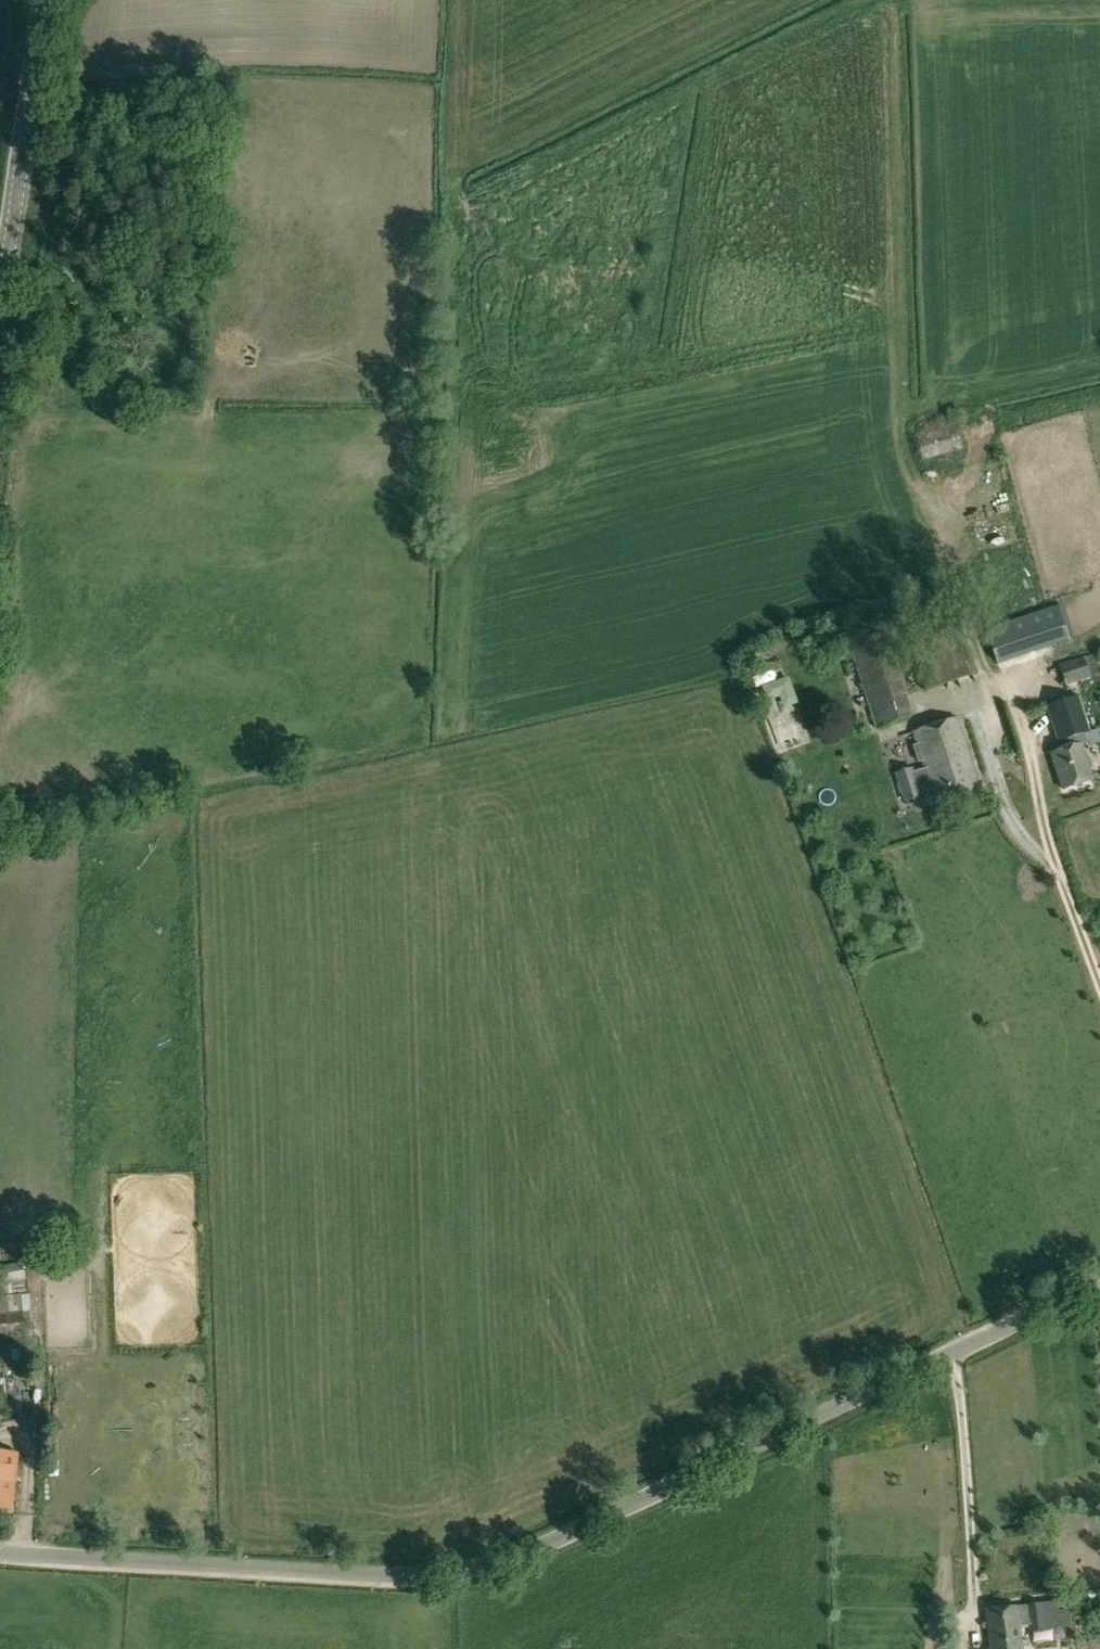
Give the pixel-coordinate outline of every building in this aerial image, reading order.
[(915,434),(922,460),(962,449),(955,423),(915,434)] [(987,631),(998,664),(1068,640),(1057,607),(987,631)] [(848,645),(876,730),(913,717),(885,633),(848,645)] [(914,657),(925,691),(972,675),(961,640),(914,657)] [(1059,666),(1065,686),(1090,678),(1083,658),(1059,666)] [(1044,706),(1057,744),(1091,732),(1078,696),(1044,706)] [(896,778),(904,802),(919,797),(918,794),(931,790),(935,802),(977,789),(955,719),(913,732),(924,768),(896,778)] [(1093,780),(1082,746),(1082,745),(1051,754),(1062,790),(1093,780)] [(39,1255),(42,1271),(92,1260),(88,1243),(39,1255)] [(28,1295),(27,1280),(26,1280),(22,1262),(3,1266),(6,1280),(0,1281),(0,1340),(24,1337),(24,1336),(33,1335),(30,1311),(29,1295),(28,1295)] [(22,1411),(21,1389),(14,1378),(0,1380),(0,1413),(22,1411)] [(10,1510),(12,1481),(15,1481),(16,1454),(0,1453),(0,1509),(10,1510)] [(1065,1612),(1057,1613),(1056,1603),(984,1612),(989,1648),(1022,1648),(1020,1628),(1028,1627),(1028,1632),(1056,1629),(1057,1637),(1068,1636),(1065,1612)]
